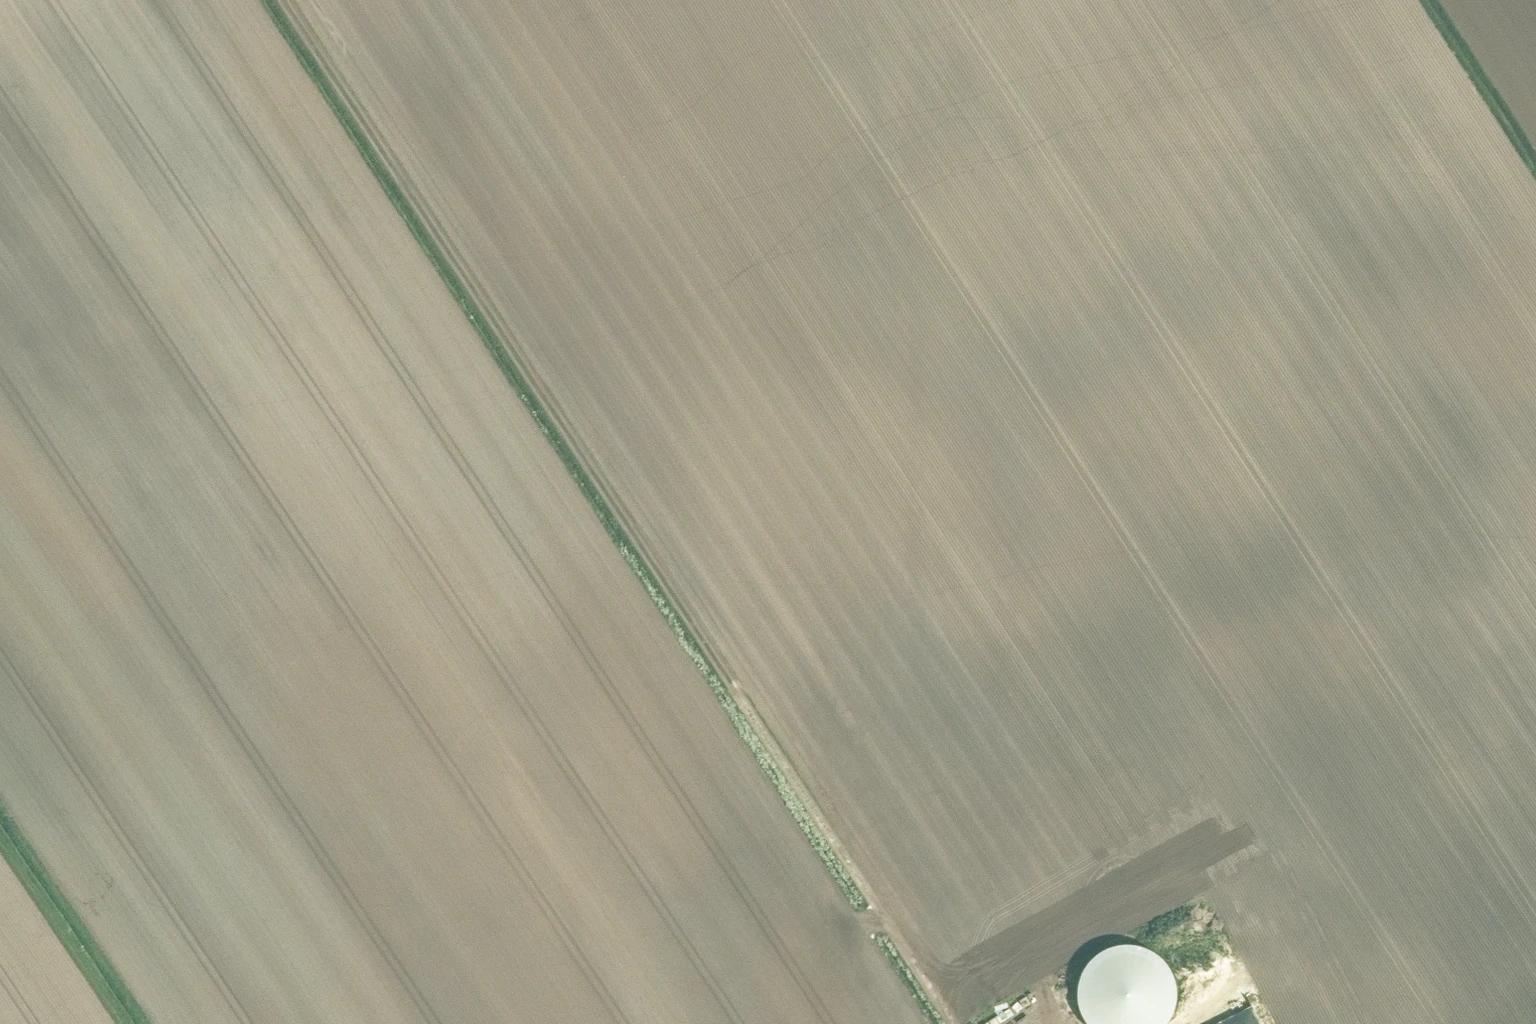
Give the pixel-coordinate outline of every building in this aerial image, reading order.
[(1167,1023),(1168,1022),(1169,1020),(1170,1019),(1171,1017),(1172,1015),(1172,1014),(1173,1012),(1174,1010),(1174,1009),(1175,1007),(1175,1005),(1175,1003),(1176,1002),(1176,1000),(1176,998),(1176,996),(1176,995),(1176,993),(1176,991),(1176,989),(1176,987),(1175,986),(1175,984),(1174,982),(1174,981),(1173,979),(1173,977),(1172,976),(1171,974),(1171,972),(1170,971),(1169,969),(1168,968),(1167,966),(1166,965),(1165,963),(1164,962),(1162,961),(1161,959),(1160,958),(1159,957),(1157,956),(1156,955),(1154,954),(1153,953),(1151,952),(1150,951),(1148,950),(1147,949),(1145,949),(1143,948),(1142,948),(1140,947),(1138,947),(1136,946),(1135,946),(1133,946),(1131,945),(1129,945),(1128,945),(1126,945),(1124,945),(1122,945),(1121,945),(1119,946),(1117,946),(1115,946),(1114,947),(1112,947),(1110,948),(1108,949),(1107,949),(1105,950),(1104,951),(1102,952),(1100,953),(1099,953),(1098,954),(1096,956),(1095,957),(1093,958),(1092,959),(1091,960),(1090,962),(1088,963),(1087,964),(1086,966),(1085,967),(1084,969),(1083,970),(1083,972),(1082,973),(1081,975),(1080,977),(1080,978),(1079,980),(1079,982),(1078,984),(1078,985),(1078,987),(1077,989),(1077,991),(1077,992),(1077,994),(1077,996),(1077,998),(1077,999),(1077,1000),(1077,1002),(1078,1003),(1078,1005),(1078,1007),(1079,1009),(1079,1010),(1080,1012),(1081,1014),(1081,1015),(1082,1017),(1083,1019),(1084,1020),(1085,1022),(1086,1023),(1167,1023)] [(1220,1023),(1264,1023),(1257,1009),(1220,1023)]
